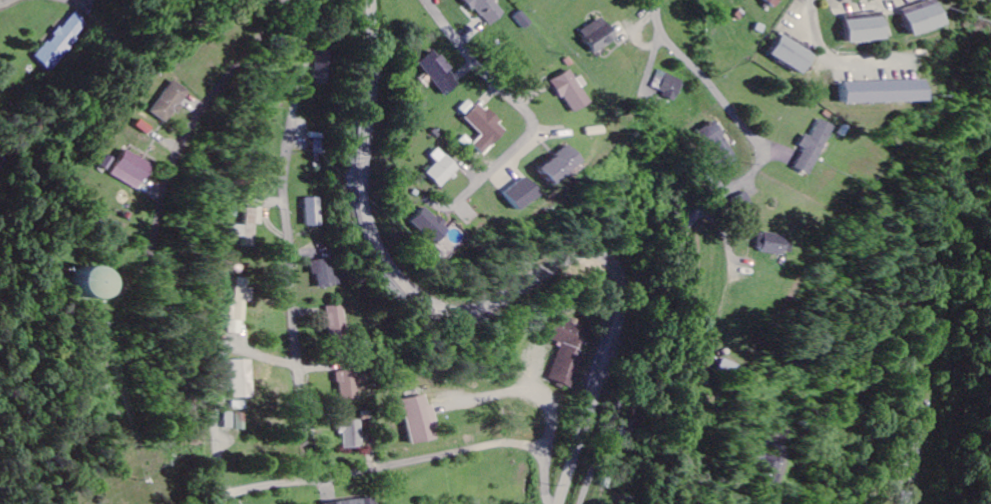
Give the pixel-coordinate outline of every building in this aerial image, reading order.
[(494,0),(466,0),(487,28),(505,14),(494,0)] [(944,24),(935,0),(926,0),(899,10),(909,37),(944,24)] [(515,16),(525,29),(533,23),(522,10),(515,16)] [(94,25),(77,11),(39,59),(57,73),(94,25)] [(881,16),(863,19),(862,14),(843,16),(846,43),(884,39),(881,16)] [(594,51),(618,43),(610,19),(585,27),(594,51)] [(815,53),(782,36),(771,57),(804,74),(815,53)] [(334,81),(336,51),(323,50),(321,80),(334,81)] [(440,97),(457,88),(439,51),(421,59),(440,97)] [(552,80),(569,114),(590,104),(582,88),(586,86),(581,75),(575,78),(571,70),(552,80)] [(669,74),(663,94),(680,100),(687,79),(669,74)] [(157,112),(175,123),(195,91),(177,80),(157,112)] [(920,102),(920,80),(839,82),(840,103),(920,102)] [(507,131),(480,103),(464,117),(481,135),(472,144),(483,154),(507,131)] [(805,134),(799,145),(804,147),(794,167),(810,175),(834,126),(819,119),(810,136),(805,134)] [(736,161),(718,122),(700,130),(719,169),(736,161)] [(583,129),(585,136),(602,134),(601,126),(583,129)] [(319,158),(329,159),(330,140),(320,140),(319,158)] [(549,183),(580,163),(568,145),(537,166),(549,183)] [(459,170),(438,147),(429,156),(435,163),(424,173),(438,189),(459,170)] [(163,163),(134,149),(121,176),(151,190),(163,163)] [(503,193),(517,210),(538,194),(524,177),(503,193)] [(326,226),(326,198),(309,198),(309,227),(326,226)] [(256,247),(257,225),(266,226),(267,206),(250,205),(249,226),(240,225),(239,237),(247,238),(247,247),(256,247)] [(446,230),(422,207),(410,220),(434,243),(446,230)] [(759,232),(756,250),(789,256),(793,238),(759,232)] [(338,277),(336,259),(313,262),(315,276),(320,275),(322,288),(343,285),(341,277),(338,277)] [(90,297),(123,298),(124,268),(91,267),(90,297)] [(235,303),(234,334),(247,334),(249,303),(256,303),(256,288),(252,288),(252,278),(242,278),(241,303),(235,303)] [(349,322),(349,306),(330,307),(330,337),(343,336),(342,322),(349,322)] [(550,378),(573,389),(592,350),(588,348),(596,331),(582,324),(582,323),(564,314),(552,338),(566,345),(550,378)] [(228,360),(227,391),(235,391),(234,398),(251,398),(253,361),(228,360)] [(360,400),(359,371),(340,372),(341,400),(360,400)] [(402,400),(411,445),(438,440),(432,405),(429,405),(428,395),(402,400)] [(362,421),(342,421),(343,449),(363,448),(362,421)] [(778,459),(761,451),(752,471),(769,479),(778,459)]
